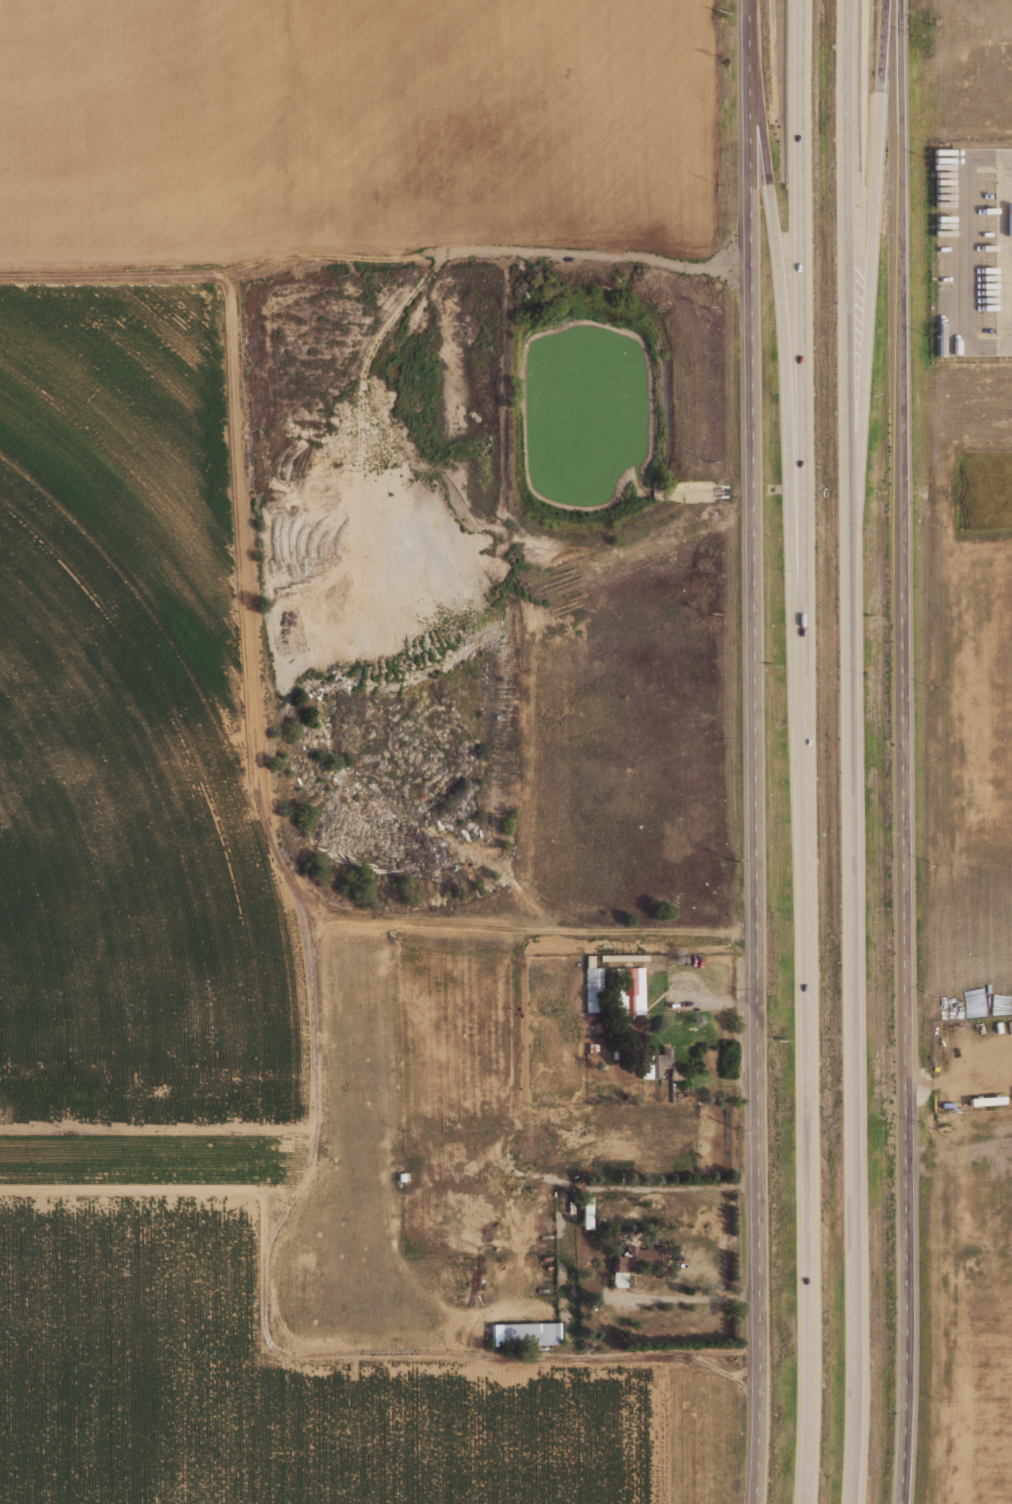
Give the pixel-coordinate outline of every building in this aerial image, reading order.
[(641,967),(643,1016),(613,1017),(612,968),(641,967)] [(583,968),(600,968),(600,1011),(584,1012),(583,968)] [(662,1048),(669,1048),(670,1065),(658,1065),(659,1077),(649,1077),(649,1054),(662,1054),(662,1048)] [(965,1099),(999,1097),(1000,1104),(966,1107),(965,1099)] [(579,1197),(589,1197),(588,1229),(579,1228),(579,1197)] [(647,1244),(658,1245),(657,1267),(649,1267),(649,1261),(636,1260),(636,1248),(647,1249),(647,1244)] [(610,1257),(610,1272),(620,1272),(620,1257),(610,1257)] [(611,1272),(625,1273),(625,1287),(610,1287),(611,1272)] [(555,1322),(556,1344),(489,1347),(488,1325),(555,1322)]
